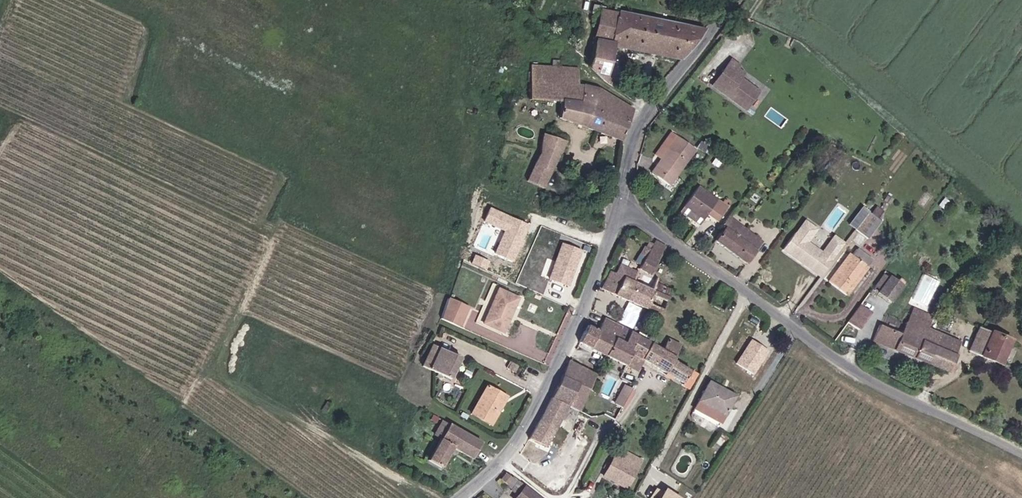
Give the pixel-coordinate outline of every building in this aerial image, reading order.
[(593,64),(605,77),(612,47),(679,61),(702,31),(592,5),(592,0),(591,0),(586,0),(585,8),(602,11),(593,64)] [(737,54),(718,79),(751,103),(764,85),(745,72),(749,67),(742,62),(744,60),(737,54)] [(581,85),(582,68),(534,67),(533,103),(563,104),(562,122),(625,141),(636,112),(604,88),(581,85)] [(681,132),(656,168),(673,180),(698,144),(681,132)] [(543,154),(531,185),(546,192),(567,147),(546,138),(543,154)] [(701,181),(689,200),(709,213),(713,207),(724,213),(732,201),(701,181)] [(709,213),(689,200),(684,208),(704,221),(709,213)] [(875,235),(889,215),(875,205),(861,225),(875,235)] [(532,224),(491,207),(485,222),(504,230),(495,253),(517,261),(532,224)] [(745,236),(754,224),(736,211),(718,238),(748,259),(758,245),(745,236)] [(745,236),(758,245),(766,233),(754,224),(745,236)] [(806,231),(795,245),(807,253),(803,259),(806,261),(808,258),(819,266),(821,263),(830,269),(842,252),(832,245),(830,249),(806,231)] [(648,268),(635,296),(653,305),(661,289),(665,281),(667,274),(660,269),(671,244),(662,238),(648,268)] [(584,251),(563,242),(549,277),(570,285),(584,251)] [(853,266),(848,262),(837,278),(855,291),(879,256),(861,244),(857,249),(862,253),(853,266)] [(857,249),(848,262),(853,266),(862,253),(857,249)] [(612,285),(635,296),(648,268),(631,260),(626,271),(620,268),(612,285)] [(892,281),(881,296),(892,305),(903,289),(892,281)] [(661,289),(653,305),(667,312),(675,296),(661,289)] [(516,305),(496,296),(481,329),(501,338),(516,305)] [(454,313),(457,305),(448,301),(439,319),(461,328),(466,318),(454,313)] [(917,303),(914,309),(927,314),(929,307),(917,303)] [(860,304),(847,322),(859,329),(871,311),(860,304)] [(454,313),(466,318),(469,311),(457,305),(454,313)] [(879,334),(934,356),(940,341),(927,336),(935,315),(939,310),(929,307),(927,314),(914,309),(905,328),(885,319),(879,334)] [(608,328),(623,337),(630,340),(635,331),(614,316),(608,328)] [(940,341),(934,356),(954,363),(967,334),(933,319),(927,336),(940,341)] [(588,338),(615,353),(623,337),(596,321),(588,338)] [(983,322),(973,345),(1004,358),(1013,335),(983,322)] [(630,340),(623,337),(615,353),(632,363),(638,352),(646,336),(640,332),(635,331),(630,340)] [(668,351),(646,336),(638,352),(650,359),(690,382),(697,372),(681,362),(682,359),(668,351)] [(675,338),(668,351),(682,359),(689,346),(675,338)] [(770,351),(752,339),(736,363),(754,374),(770,351)] [(462,361),(435,347),(424,368),(451,382),(462,361)] [(638,352),(632,363),(645,370),(650,359),(638,352)] [(516,371),(519,364),(510,361),(508,368),(516,371)] [(594,366),(585,383),(587,384),(575,405),(585,410),(605,372),(594,366)] [(570,374),(560,397),(575,405),(587,384),(570,374)] [(725,388),(727,385),(713,377),(698,404),(724,420),(738,396),(725,388)] [(625,408),(635,389),(624,383),(613,402),(625,408)] [(725,388),(738,396),(740,393),(727,385),(725,388)] [(493,409),(501,396),(486,388),(471,414),(492,426),(499,412),(493,409)] [(493,409),(499,412),(506,399),(501,396),(493,409)] [(575,405),(560,397),(538,439),(554,446),(575,405)] [(451,426),(432,464),(445,471),(455,450),(475,460),(483,443),(451,426)] [(644,459),(619,447),(605,476),(629,488),(644,459)] [(516,483),(522,476),(514,469),(508,476),(516,483)] [(527,493),(533,485),(527,480),(520,488),(527,493)] [(533,485),(527,493),(523,497),(548,497),(533,485)] [(668,488),(661,497),(683,497),(668,488)]
